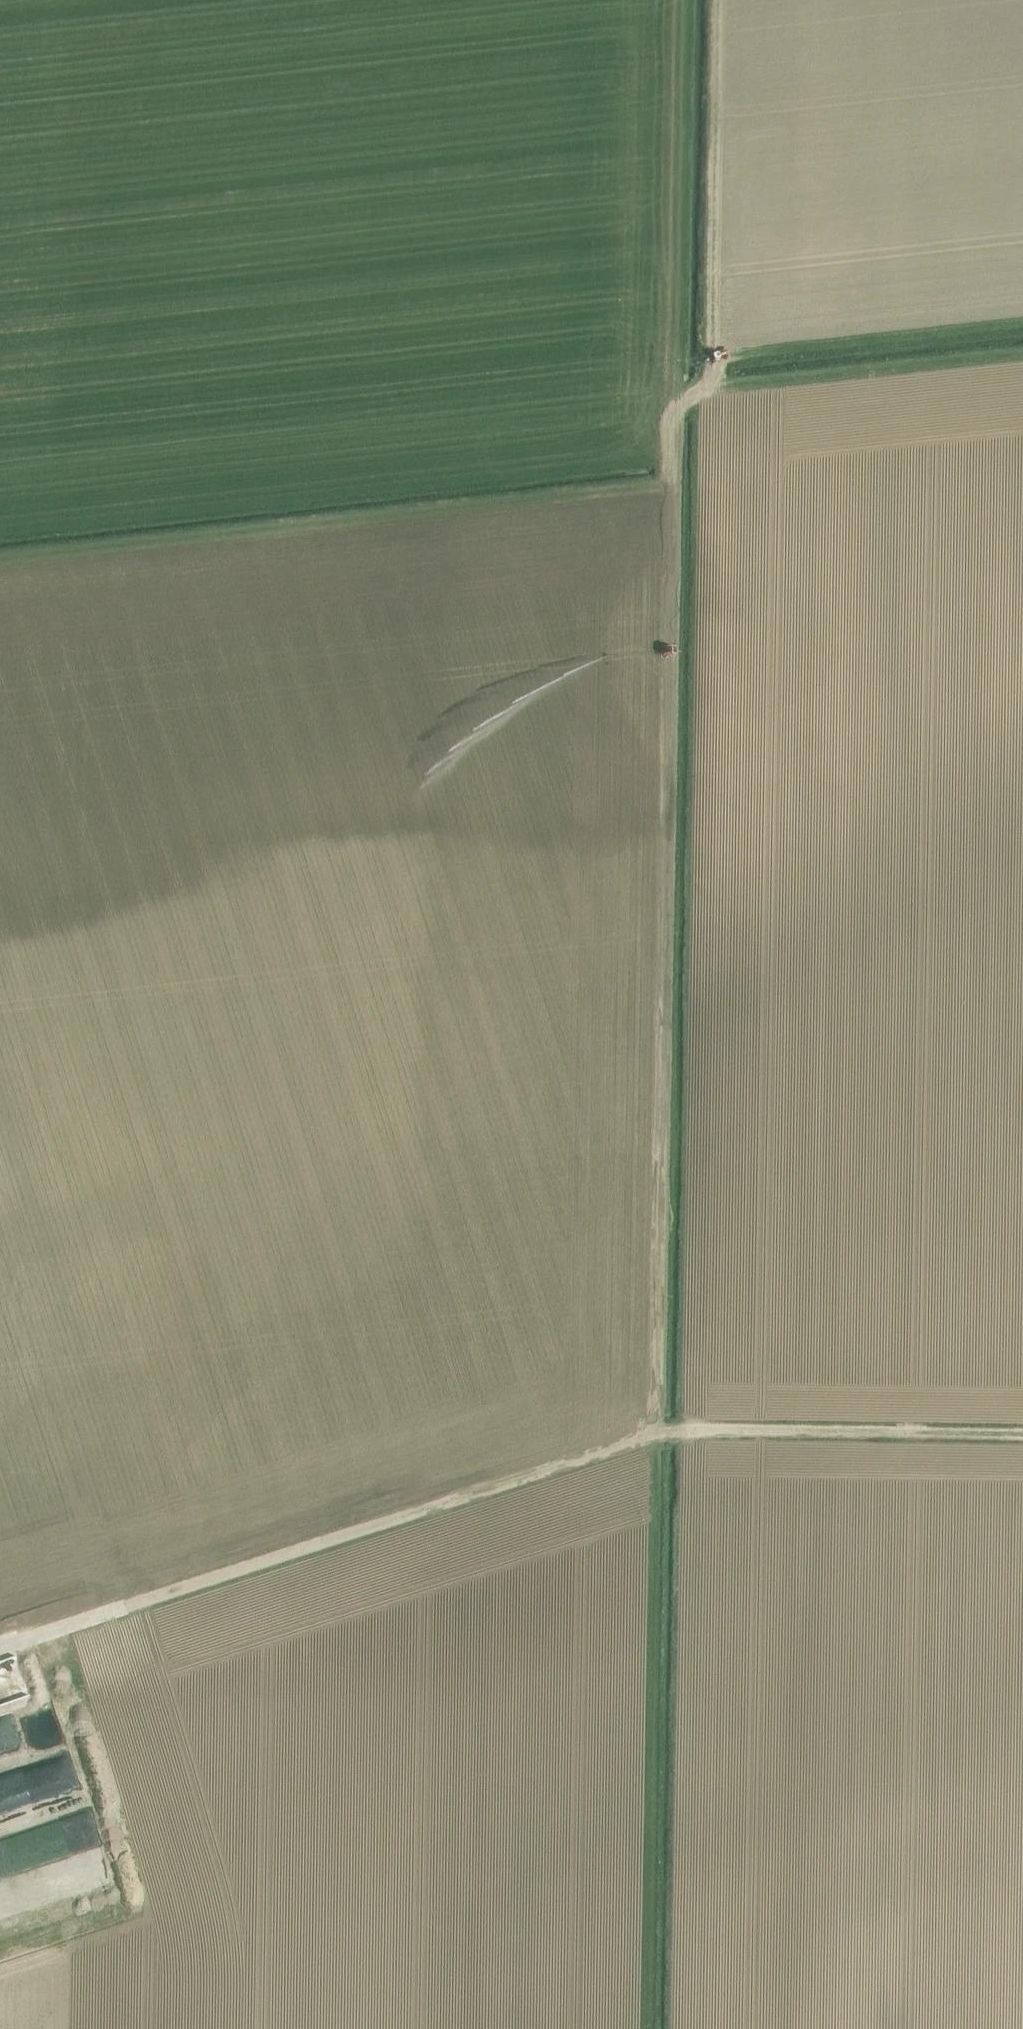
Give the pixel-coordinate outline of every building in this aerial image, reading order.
[(18,1745),(10,1715),(0,1718),(0,1750),(18,1745)]
